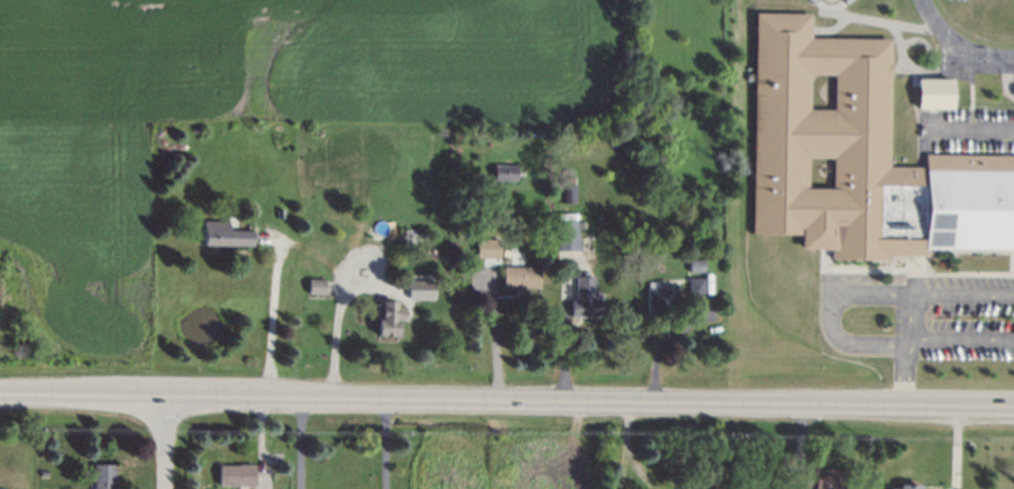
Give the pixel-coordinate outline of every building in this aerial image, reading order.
[(751,234),(801,235),(801,248),(831,249),(831,261),(886,261),(886,255),(927,256),(927,249),(1013,250),(1013,156),(924,155),(924,169),(888,168),(889,77),(833,76),(833,112),(809,111),(809,94),(753,94),(751,234)] [(917,106),(917,79),(951,80),(951,106),(917,106)] [(488,180),(488,164),(511,164),(511,180),(488,180)] [(634,186),(634,173),(651,173),(652,185),(634,186)] [(556,202),(556,176),(568,176),(568,202),(556,202)] [(563,202),(575,203),(575,184),(563,184),(563,202)] [(248,229),(248,244),(219,244),(219,248),(197,248),(198,219),(223,219),(223,229),(248,229)] [(572,236),(576,236),(576,250),(552,250),(551,222),(572,221),(572,236)] [(469,256),(469,232),(496,232),(496,256),(469,256)] [(684,276),(684,261),(697,261),(696,276),(684,276)] [(497,287),(497,265),(534,265),(534,287),(497,287)] [(566,298),(571,298),(570,276),(590,276),(590,292),(594,292),(595,317),(566,317),(566,298)] [(407,298),(434,298),(433,277),(407,278),(407,298)] [(319,293),(304,293),(304,278),(319,279),(319,293)] [(684,295),(684,279),(698,280),(697,296),(684,295)] [(643,314),(641,286),(668,285),(670,313),(643,314)] [(374,335),(375,300),(391,301),(391,308),(400,309),(399,318),(392,318),(391,336),(374,335)] [(116,465),(115,488),(93,488),(94,464),(116,465)] [(219,485),(219,468),(241,468),(241,465),(253,465),(253,486),(219,485)] [(808,486),(808,488),(795,488),(795,475),(810,475),(810,481),(815,481),(815,471),(844,470),(844,488),(816,488),(816,486),(808,486)]
